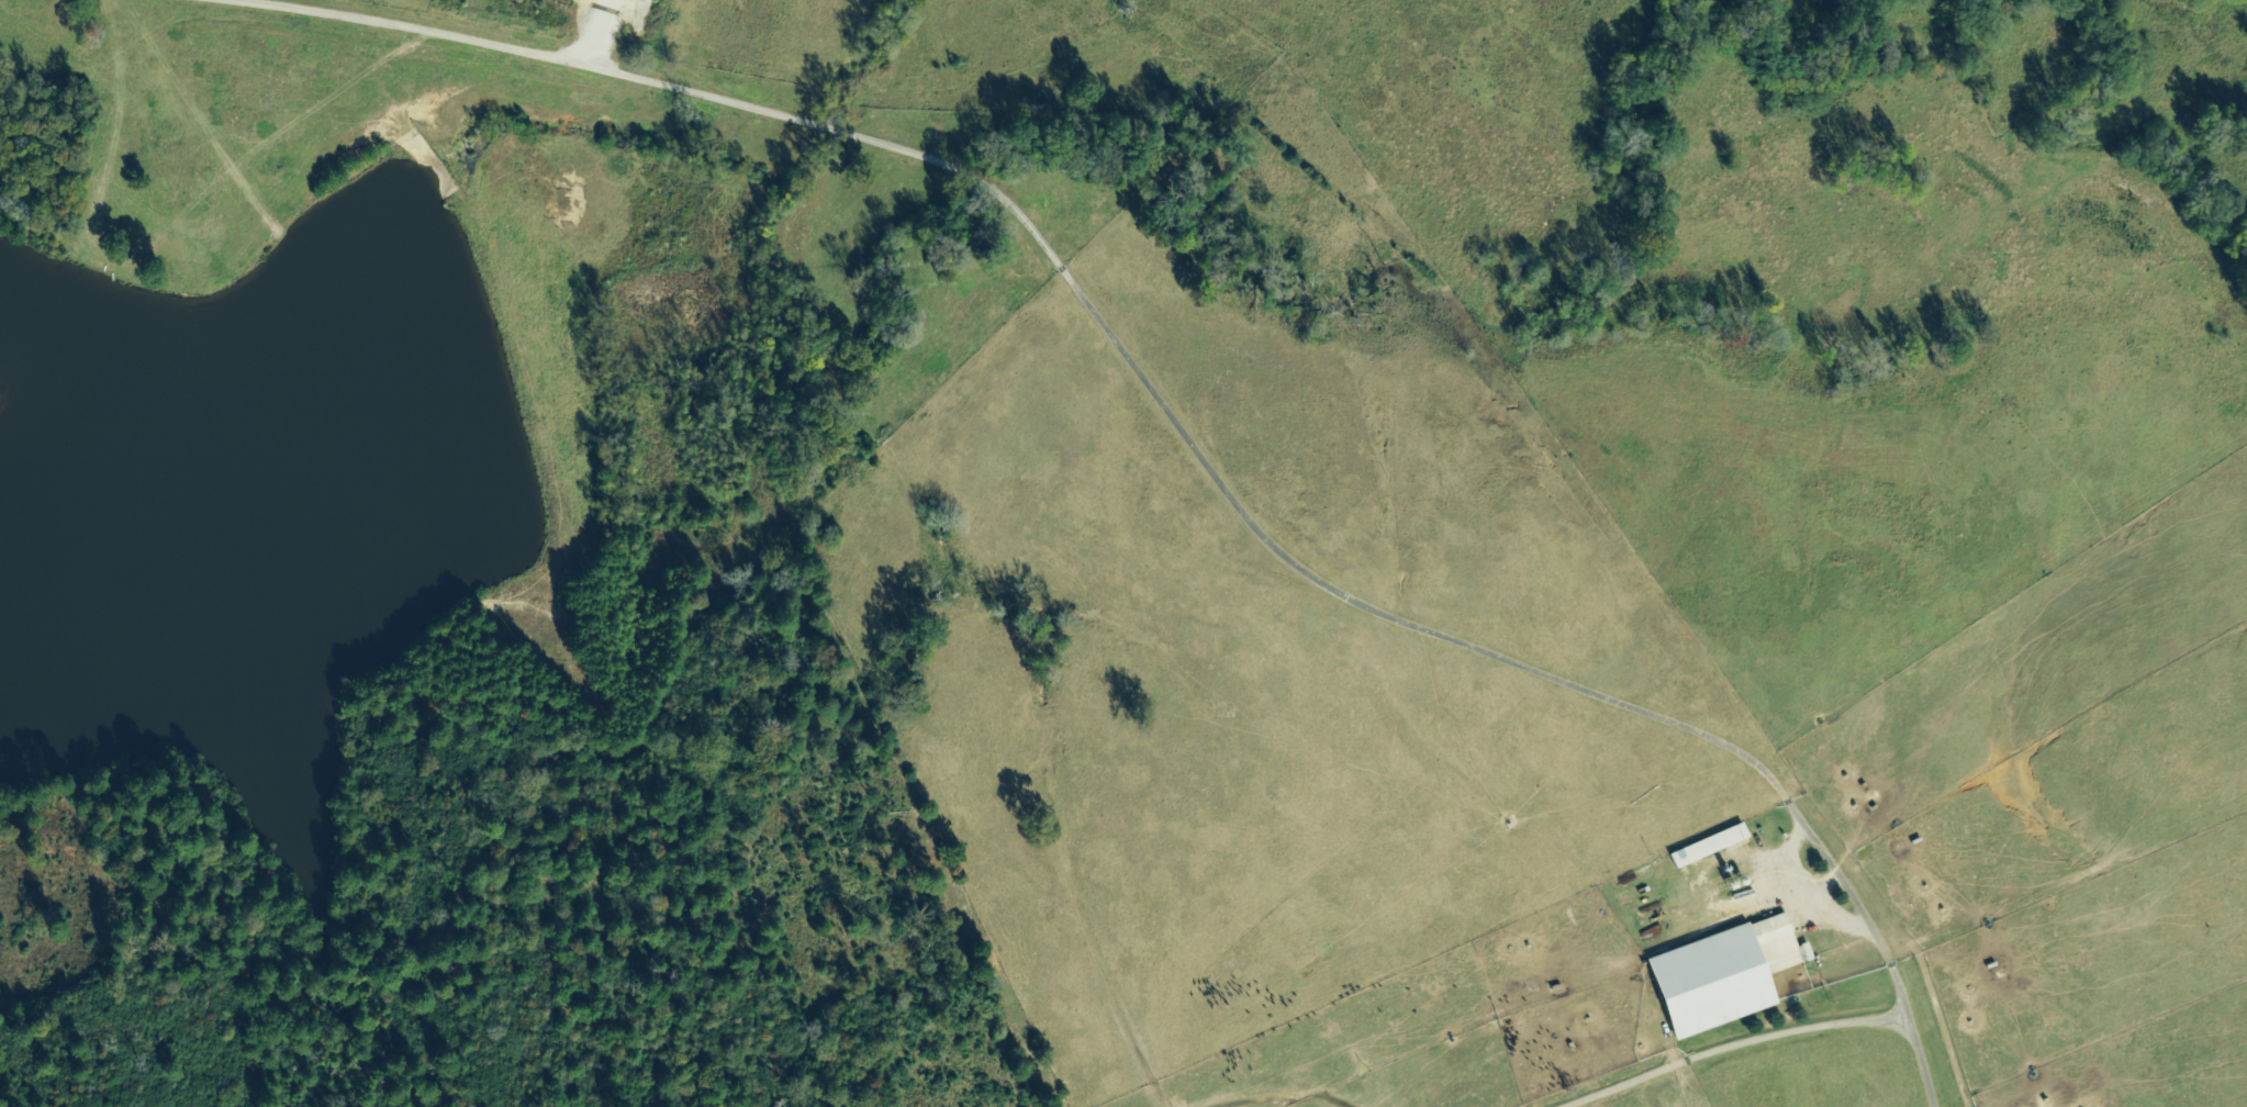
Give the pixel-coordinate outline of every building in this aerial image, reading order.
[(1752,840),(1746,825),(1670,854),(1676,869),(1752,840)] [(1781,1010),(1771,974),(1815,962),(1810,944),(1798,947),(1789,916),(1651,955),(1675,1039),(1781,1010)]
